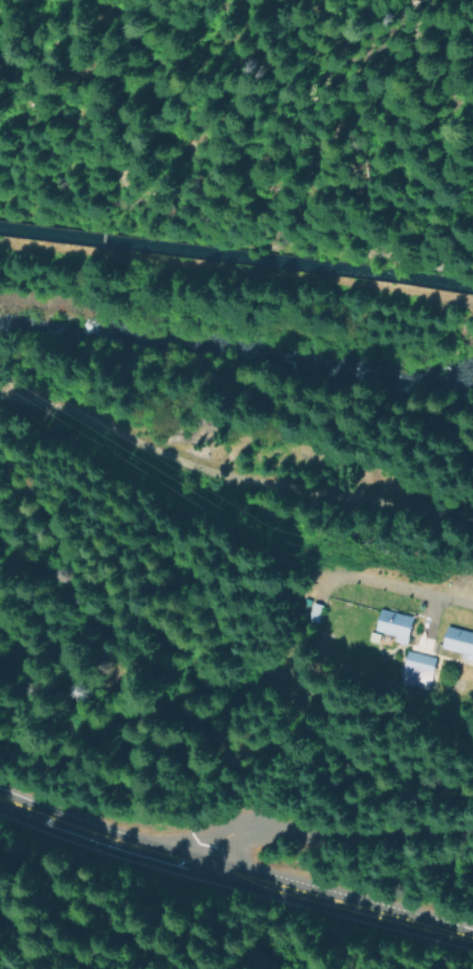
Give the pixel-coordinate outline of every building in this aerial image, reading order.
[(315,625),(321,608),(311,604),(306,622),(315,625)] [(413,618),(379,610),(373,635),(406,643),(413,618)] [(444,629),(439,651),(472,659),(472,655),(472,635),(444,629)] [(396,687),(425,694),(433,661),(404,654),(396,687)]
